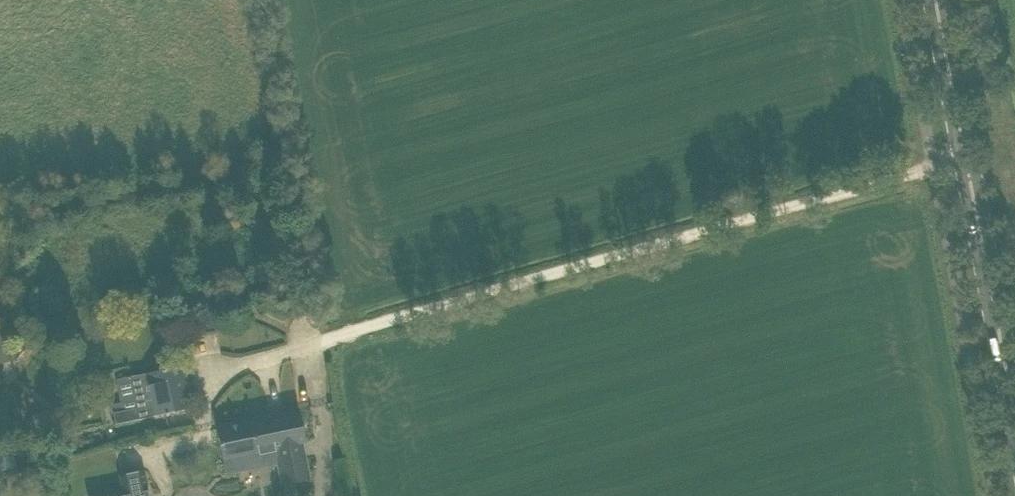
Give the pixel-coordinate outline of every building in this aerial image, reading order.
[(205,150),(182,155),(184,164),(207,160),(205,150)] [(181,366),(161,370),(129,378),(116,380),(121,403),(110,405),(112,413),(115,425),(190,407),(181,366)] [(305,442),(298,409),(215,426),(222,459),(225,473),(237,470),(234,457),(257,452),(258,457),(275,454),(281,486),(309,480),(302,443),(305,442)] [(97,495),(148,495),(143,471),(119,476),(123,491),(97,495)]
